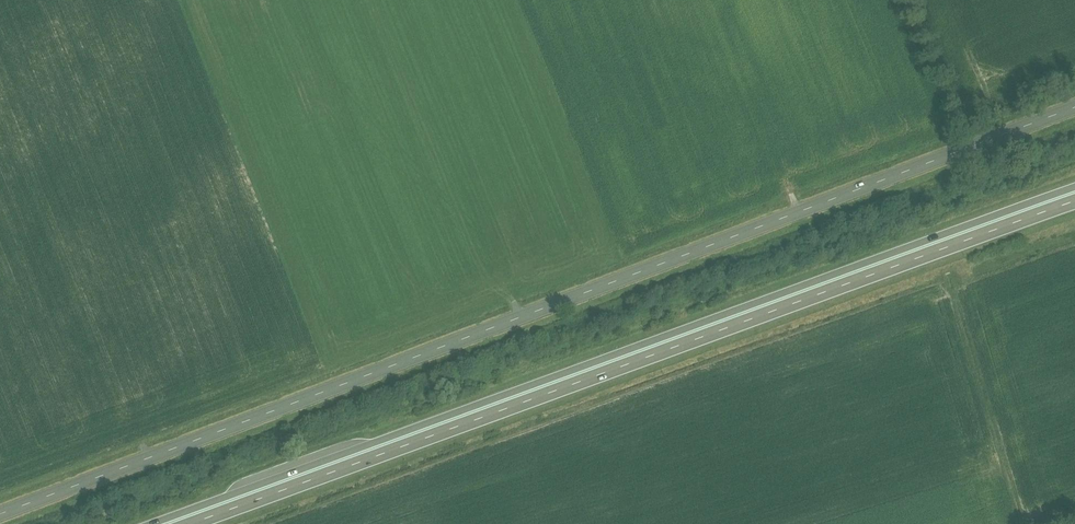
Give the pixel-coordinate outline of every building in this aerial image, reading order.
[(850,270),(873,262),(871,257),(848,265),(850,270)]
